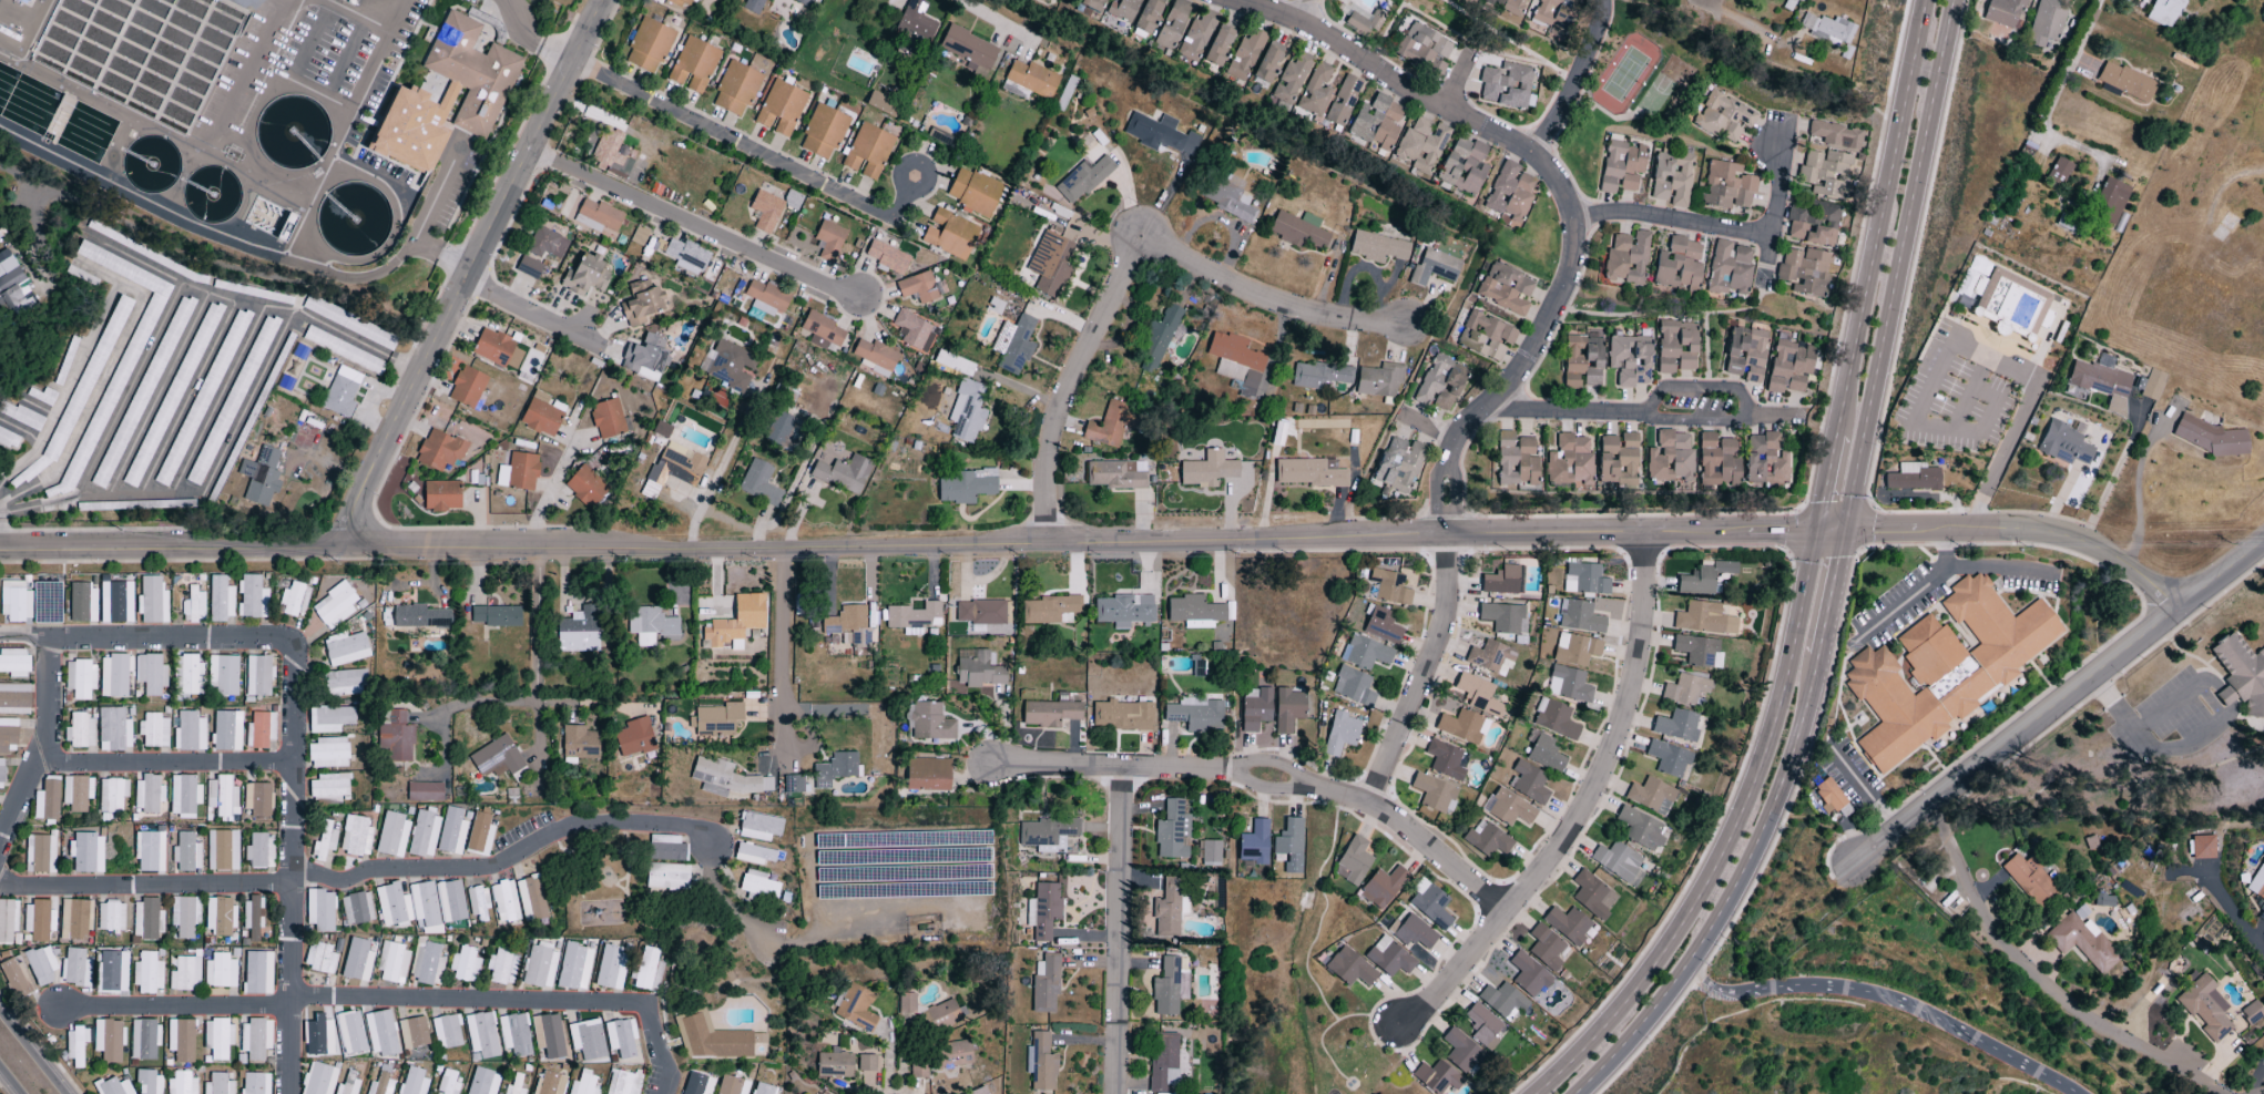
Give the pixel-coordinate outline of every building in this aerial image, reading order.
[(679,8),(681,3),(689,7),(691,0),(660,0),(679,8)] [(757,16),(764,0),(747,0),(743,10),(757,16)] [(790,1),(809,9),(813,0),(791,0),(790,1)] [(922,17),(927,3),(919,0),(907,0),(888,49),(921,62),(937,23),(922,17)] [(1101,14),(1107,0),(1082,0),(1079,5),(1101,14)] [(1106,15),(1131,25),(1141,0),(1112,0),(1106,15)] [(1164,1),(1161,0),(1144,0),(1133,29),(1151,36),(1164,1)] [(1171,52),(1192,5),(1180,0),(1173,0),(1153,44),(1171,52)] [(1503,6),(1501,11),(1521,18),(1528,0),(1488,0),(1503,6)] [(1562,33),(1570,11),(1560,8),(1563,0),(1539,0),(1531,22),(1562,33)] [(1982,19),(2015,30),(2025,0),(1988,0),(1982,19)] [(2027,45),(2044,49),(2046,39),(2059,42),(2066,9),(2058,8),(2060,0),(2037,0),(2027,45)] [(2145,20),(2171,31),(2184,1),(2181,0),(2153,0),(2145,20)] [(1218,15),(1200,7),(1178,56),(1196,64),(1218,15)] [(449,9),(420,68),(468,90),(450,125),(483,141),(523,59),(490,43),(483,55),(471,50),(482,25),(449,9)] [(1349,12),(1343,27),(1366,36),(1368,29),(1377,33),(1384,14),(1373,10),(1369,20),(1349,12)] [(1855,26),(1834,17),(1832,22),(1820,17),(1819,20),(1804,13),(1798,29),(1845,49),(1855,26)] [(675,32),(643,17),(622,61),(654,75),(675,32)] [(1453,44),(1410,22),(1393,56),(1439,79),(1446,64),(1443,62),(1453,44)] [(1219,67),(1233,30),(1217,25),(1204,62),(1219,67)] [(2007,43),(2011,30),(1996,25),(1991,37),(2007,43)] [(937,49),(967,62),(963,68),(985,78),(998,48),(948,26),(937,49)] [(1224,75),(1245,84),(1266,34),(1251,28),(1246,40),(1241,37),(1224,75)] [(701,96),(720,51),(686,36),(666,80),(683,87),(683,88),(701,96)] [(1253,78),(1270,85),(1284,48),(1266,42),(1253,78)] [(1277,82),(1266,103),(1286,113),(1314,59),(1299,51),(1292,65),(1287,62),(1277,82)] [(762,76),(730,61),(710,104),(742,119),(762,76)] [(1060,77),(1029,63),(1027,67),(1012,61),(1000,89),(1022,99),(1025,92),(1048,102),(1060,77)] [(2156,84),(2104,61),(2095,81),(2147,104),(2156,84)] [(1332,68),(1317,62),(1296,107),(1320,118),(1332,89),(1324,86),(1332,68)] [(1532,69),(1502,63),(1500,72),(1483,68),(1477,101),(1524,110),(1532,69)] [(1324,121),(1342,128),(1362,82),(1344,74),(1324,121)] [(807,95),(773,79),(754,123),(770,130),(770,131),(788,139),(807,95)] [(1691,126),(1716,139),(1717,136),(1734,144),(1743,126),(1750,129),(1758,114),(1711,90),(1698,116),(1696,116),(1691,126)] [(900,104),(871,91),(864,105),(893,118),(900,104)] [(1389,153),(1400,127),(1397,125),(1404,107),(1375,95),(1370,107),(1360,103),(1348,133),(1365,140),(1364,142),(1389,153)] [(849,119),(817,104),(797,147),(829,162),(849,119)] [(1158,123),(1132,112),(1122,136),(1155,150),(1158,144),(1191,158),(1201,138),(1187,132),(1185,136),(1173,131),(1177,121),(1162,114),(1158,123)] [(1449,129),(1437,124),(1432,135),(1426,133),(1430,122),(1417,117),(1411,130),(1405,128),(1393,158),(1411,165),(1410,169),(1429,177),(1449,129)] [(1821,144),(1860,152),(1863,131),(1810,121),(1807,136),(1822,139),(1821,144)] [(895,138),(860,122),(841,166),(858,174),(857,175),(875,182),(895,138)] [(609,168),(589,159),(603,129),(623,139),(615,154),(625,159),(621,167),(612,163),(609,168)] [(1476,197),(1488,167),(1481,164),(1487,148),(1455,136),(1437,181),(1476,197)] [(1598,192),(1613,195),(1616,179),(1621,180),(1619,190),(1635,193),(1638,175),(1642,176),(1647,148),(1607,141),(1598,192)] [(1850,155),(1824,151),(1824,154),(1805,151),(1803,166),(1798,165),(1796,181),(1821,184),(1820,188),(1811,186),(1810,195),(1843,200),(1850,155)] [(1688,209),(1692,155),(1654,153),(1651,200),(1667,201),(1667,191),(1671,191),(1670,208),(1688,209)] [(1084,159),(1054,188),(1072,207),(1115,166),(1104,155),(1091,167),(1084,159)] [(2044,178),(2060,188),(2073,166),(2057,157),(2044,178)] [(1535,179),(1517,173),(1520,166),(1503,159),(1485,208),(1522,222),(1532,195),(1529,194),(1535,179)] [(1741,165),(1708,161),(1704,195),(1700,194),(1698,206),(1729,210),(1730,206),(1750,209),(1755,177),(1740,175),(1741,165)] [(944,199),(988,218),(1003,185),(971,171),(970,174),(958,168),(944,199)] [(1252,223),(1257,210),(1247,206),(1251,195),(1240,191),(1244,182),(1227,175),(1223,183),(1211,178),(1201,203),(1252,223)] [(2116,226),(2129,186),(2103,178),(2090,217),(2116,226)] [(749,208),(758,191),(786,204),(769,237),(754,229),(762,215),(749,208)] [(616,236),(577,215),(584,200),(598,206),(600,202),(626,215),(616,236)] [(1832,248),(1840,209),(1792,200),(1785,239),(1832,248)] [(919,242),(964,262),(979,228),(935,208),(928,225),(927,224),(919,242)] [(1320,220),(1303,213),(1300,220),(1277,211),(1267,235),(1299,249),(1302,242),(1322,251),(1329,235),(1316,229),(1320,220)] [(284,243),(297,217),(289,213),(276,239),(284,243)] [(2083,239),(2089,225),(2060,213),(2054,227),(2083,239)] [(814,239),(823,221),(848,232),(839,251),(840,251),(834,267),(818,259),(825,245),(814,239)] [(526,252),(541,259),(544,253),(561,262),(571,242),(539,226),(526,252)] [(1025,270),(1039,276),(1033,290),(1055,300),(1070,267),(1064,265),(1073,243),(1043,230),(1025,270)] [(1407,262),(1411,244),(1354,231),(1348,255),(1382,263),(1384,256),(1407,262)] [(1648,232),(1633,231),(1632,236),(1612,234),(1611,249),(1606,249),(1604,279),(1644,283),(1648,232)] [(1653,285),(1698,290),(1701,264),(1698,263),(1701,244),(1685,242),(1686,237),(1671,235),(1667,261),(1664,260),(1665,252),(1657,251),(1653,285)] [(117,245),(152,260),(155,253),(120,238),(117,245)] [(671,239),(683,246),(686,242),(713,255),(702,275),(663,255),(671,239)] [(1706,292),(1747,298),(1752,266),(1749,265),(1751,249),(1732,246),(1732,242),(1714,239),(1706,292)] [(873,241),(911,258),(902,278),(877,266),(878,263),(865,256),(873,241)] [(73,496),(169,282),(80,242),(74,256),(149,289),(59,490),(73,496)] [(5,248),(0,251),(0,298),(12,317),(34,303),(21,284),(26,281),(5,248)] [(1454,283),(1462,261),(1425,248),(1419,266),(1414,264),(1408,282),(1423,287),(1428,274),(1454,283)] [(1790,293),(1822,298),(1829,254),(1803,249),(1802,253),(1782,249),(1777,280),(1792,283),(1790,293)] [(602,293),(610,273),(602,270),(606,261),(581,252),(573,272),(566,269),(559,287),(583,297),(586,287),(602,293)] [(523,256),(516,272),(537,282),(544,267),(523,256)] [(1522,317),(1529,302),(1526,301),(1534,281),(1490,262),(1475,297),(1522,317)] [(2054,296),(1992,268),(1972,309),(2032,337),(2040,319),(2043,321),(2054,296)] [(895,284),(930,272),(940,299),(921,306),(917,295),(901,300),(895,284)] [(743,296),(782,316),(792,296),(767,284),(766,287),(751,279),(743,296)] [(621,303),(625,328),(645,325),(643,315),(666,312),(662,291),(657,291),(656,280),(628,285),(631,301),(621,303)] [(43,458),(56,464),(131,301),(117,294),(43,458)] [(93,485),(106,491),(193,300),(180,294),(93,485)] [(392,351),(399,338),(307,295),(301,308),(392,351)] [(221,307),(207,301),(124,484),(138,490),(221,307)] [(1180,309),(1167,304),(1160,323),(1152,320),(1134,369),(1155,377),(1180,309)] [(900,309),(916,317),(915,318),(932,327),(920,351),(902,342),(907,333),(893,326),(900,309)] [(839,349),(846,334),(834,328),(836,324),(812,311),(802,331),(839,349)] [(1517,330),(1469,311),(1455,346),(1498,363),(1505,345),(1511,347),(1517,330)] [(995,368),(1018,378),(1033,344),(1027,342),(1036,320),(1020,313),(1014,327),(1003,323),(991,351),(1000,355),(995,368)] [(1695,324),(1687,324),(1687,330),(1678,330),(1678,321),(1658,321),(1658,375),(1676,375),(1676,371),(1695,371),(1695,324)] [(470,354),(503,369),(515,342),(482,327),(470,354)] [(1768,332),(1731,327),(1724,374),(1740,376),(1741,367),(1746,368),(1744,382),(1760,385),(1768,332)] [(1253,399),(1265,356),(1245,350),(1248,341),(1213,331),(1205,355),(1218,359),(1214,375),(1242,383),(1239,395),(1253,399)] [(1767,393),(1782,395),(1783,390),(1803,393),(1805,376),(1810,377),(1815,348),(1789,344),(1790,335),(1776,332),(1767,393)] [(313,346),(381,373),(386,361),(318,334),(313,346)] [(618,370),(656,382),(669,342),(645,334),(640,347),(627,343),(618,370)] [(1564,389),(1579,390),(1579,376),(1584,376),(1583,386),(1601,386),(1602,336),(1565,336),(1564,389)] [(1608,369),(1617,369),(1617,389),(1634,388),(1634,385),(1651,385),(1651,337),(1608,337),(1608,369)] [(859,339),(871,346),(874,340),(888,347),(887,349),(900,355),(891,374),(851,355),(859,339)] [(758,358),(721,341),(705,374),(725,383),(723,387),(741,395),(749,377),(739,373),(742,366),(752,371),(758,358)] [(960,373),(965,362),(938,350),(933,361),(960,373)] [(1448,413),(1469,370),(1435,353),(1412,400),(1427,408),(1429,404),(1448,413)] [(2073,360),(2067,380),(2064,379),(2063,384),(2085,391),(2087,389),(2109,397),(2105,405),(2104,405),(2103,406),(2104,407),(2103,410),(2110,412),(2123,420),(2123,399),(2131,376),(2115,370),(2115,371),(2111,369),(2114,359),(2100,354),(2097,365),(2091,364),(2090,366),(2073,360)] [(1353,369),(1294,362),(1291,387),(1330,392),(1331,383),(1352,385),(1353,369)] [(1354,394),(1393,400),(1395,384),(1401,385),(1404,366),(1380,362),(1378,370),(1358,367),(1354,394)] [(472,411),(488,378),(462,365),(446,398),(472,411)] [(348,420),(355,404),(350,402),(362,376),(339,366),(320,408),(348,420)] [(2138,378),(2144,380),(2150,368),(2166,375),(2155,402),(2138,396),(2140,391),(2133,388),(2138,378)] [(950,438),(975,445),(984,411),(977,409),(983,386),(960,379),(947,423),(954,425),(950,438)] [(549,397),(533,390),(519,425),(552,439),(565,409),(547,401),(549,397)] [(598,441),(627,434),(617,398),(589,406),(598,441)] [(44,418),(0,400),(0,415),(38,431),(44,418)] [(1085,422),(1081,440),(1117,449),(1122,427),(1137,430),(1141,411),(1106,402),(1101,426),(1085,422)] [(765,441),(786,449),(798,420),(778,411),(765,441)] [(2171,434),(2209,454),(2209,459),(2247,456),(2245,429),(2220,432),(2220,427),(2213,428),(2203,422),(2202,423),(2182,413),(2171,434)] [(2050,419),(2036,450),(2068,466),(2071,459),(2085,466),(2093,449),(2079,442),(2082,436),(2074,432),(2074,431),(2069,429),(2067,429),(2068,427),(2050,419)] [(671,428),(657,421),(651,433),(666,440),(671,428)] [(1286,424),(1274,422),(1270,444),(1281,447),(1286,424)] [(17,450),(21,437),(0,430),(0,444),(17,450)] [(432,430),(453,440),(455,438),(471,446),(463,462),(461,461),(460,463),(456,461),(452,468),(445,464),(440,472),(417,461),(420,456),(417,454),(425,440),(427,441),(432,430)] [(1688,435),(1673,435),(1673,430),(1655,430),(1655,449),(1646,449),(1646,480),(1692,480),(1692,450),(1688,450),(1688,435)] [(1498,485),(1510,485),(1510,467),(1516,467),(1516,484),(1538,484),(1537,457),(1534,457),(1533,438),(1514,438),(1514,432),(1497,432),(1498,485)] [(1545,485),(1566,486),(1566,482),(1571,482),(1571,488),(1591,489),(1591,453),(1587,453),(1587,439),(1573,438),(1573,434),(1556,433),(1556,453),(1546,453),(1545,485)] [(1597,485),(1634,486),(1636,434),(1621,433),(1621,448),(1616,448),(1616,437),(1600,436),(1599,452),(1598,452),(1597,485)] [(1699,485),(1740,484),(1739,457),(1735,458),(1735,439),(1716,440),(1715,433),(1698,433),(1699,485)] [(1744,484),(1786,485),(1786,452),(1777,452),(1778,435),(1747,434),(1746,448),(1754,448),(1754,454),(1745,454),(1744,484)] [(1411,442),(1410,444),(1387,437),(1374,481),(1383,484),(1381,489),(1403,496),(1409,477),(1416,479),(1426,446),(1411,442)] [(666,475),(694,487),(706,459),(664,440),(640,496),(654,502),(666,475)] [(274,470),(280,452),(262,446),(256,464),(274,470)] [(1180,462),(1179,487),(1216,487),(1216,478),(1238,479),(1238,462),(1222,461),(1222,450),(1204,449),(1204,462),(1180,462)] [(511,454),(538,458),(537,464),(541,464),(539,479),(536,479),(534,492),(507,488),(511,454)] [(847,466),(834,460),(831,468),(815,461),(809,476),(858,497),(872,463),(851,454),(847,466)] [(775,508),(782,492),(765,485),(773,468),(752,458),(737,490),(775,508)] [(1335,459),(1274,461),(1275,484),(1307,483),(1307,488),(1347,487),(1347,470),(1336,470),(1335,459)] [(1086,488),(1145,488),(1145,462),(1086,462),(1086,488)] [(1939,489),(1939,468),(1925,469),(1925,463),(1897,464),(1898,474),(1884,474),(1884,490),(1939,489)] [(563,486),(590,511),(609,489),(582,465),(563,486)] [(280,473),(266,469),(263,478),(251,474),(243,501),(269,509),(280,473)] [(937,479),(937,504),(974,504),(974,496),(996,496),(996,471),(952,471),(952,479),(937,479)] [(425,482),(462,482),(462,510),(448,510),(448,512),(432,513),(432,510),(425,510),(425,482)] [(1737,563),(1711,562),(1711,566),(1692,565),(1692,576),(1677,576),(1676,594),(1720,596),(1720,578),(1737,579),(1737,563)] [(1609,594),(1609,579),(1599,579),(1599,565),(1563,564),(1563,593),(1609,594)] [(1481,574),(1480,594),(1522,595),(1522,572),(1518,572),(1518,566),(1500,565),(1500,574),(1481,574)] [(1411,591),(1401,589),(1403,575),(1370,569),(1368,582),(1377,584),(1374,600),(1408,607),(1411,591)] [(2065,635),(2039,599),(2012,619),(1978,572),(1938,601),(1955,625),(1961,621),(1979,645),(1964,656),(1932,612),(1891,641),(1925,688),(1915,695),(1880,647),(1871,654),(1866,647),(1846,662),(1852,669),(1842,676),(1877,726),(1854,742),(1879,777),(1947,728),(1978,705),(1975,700),(2065,635)] [(267,618),(267,590),(260,590),(260,575),(239,575),(238,618),(267,618)] [(226,576),(210,576),(209,620),(233,621),(233,587),(225,587),(226,576)] [(139,624),(168,623),(167,591),(161,591),(161,577),(140,577),(140,596),(138,597),(139,624)] [(7,616),(7,624),(31,623),(31,592),(23,592),(23,582),(0,582),(0,604),(0,616),(7,616)] [(95,582),(69,583),(70,622),(95,622),(95,582)] [(132,582),(100,583),(100,623),(132,623),(132,582)] [(309,607),(328,632),(354,612),(350,606),(358,600),(343,582),(309,607)] [(33,624),(61,625),(61,583),(33,583),(33,624)] [(309,587),(290,583),(288,591),(281,590),(277,613),(303,618),(309,587)] [(204,593),(197,592),(197,586),(188,586),(188,601),(182,601),(182,622),(204,622),(204,593)] [(764,630),(764,595),(734,595),(734,620),(710,621),(710,628),(702,628),(702,641),(708,641),(708,649),(721,648),(721,643),(731,643),(731,651),(742,651),(742,630),(764,630)] [(1167,622),(1184,622),(1184,629),(1213,628),(1212,622),(1226,622),(1225,605),(1202,605),(1202,595),(1180,595),(1180,599),(1167,600),(1167,622)] [(1153,596),(1094,597),(1095,623),(1112,623),(1112,630),(1129,629),(1129,623),(1153,623),(1153,596)] [(1081,614),(1080,598),(1021,599),(1022,625),(1059,624),(1059,614),(1081,614)] [(1590,616),(1592,603),(1561,599),(1557,628),(1603,634),(1605,618),(1590,616)] [(956,602),(956,622),(970,622),(970,626),(1005,625),(1004,601),(956,602)] [(1672,629),(1735,636),(1737,618),(1719,616),(1720,604),(1686,601),(1685,614),(1674,612),(1672,629)] [(886,607),(885,627),(940,628),(941,602),(923,602),(923,611),(910,611),(910,607),(886,607)] [(1477,621),(1492,621),(1492,634),(1524,635),(1525,606),(1478,604),(1477,621)] [(393,628),(451,627),(451,610),(425,611),(425,605),(393,606),(393,628)] [(597,652),(597,605),(580,605),(580,613),(570,613),(570,619),(557,619),(557,652),(597,652)] [(821,635),(843,634),(843,645),(865,645),(865,606),(838,606),(838,618),(821,618),(821,635)] [(1363,636),(1397,645),(1402,628),(1387,625),(1391,611),(1371,606),(1363,636)] [(520,627),(520,607),(471,608),(471,623),(483,623),(483,627),(520,627)] [(678,619),(660,619),(660,607),(635,607),(635,618),(628,618),(628,635),(636,635),(636,647),(654,647),(654,636),(666,636),(666,642),(678,642),(678,619)] [(2263,718),(2263,646),(2251,656),(2233,631),(2207,649),(2224,673),(2225,687),(2214,695),(2223,707),(2237,698),(2240,702),(2244,701),(2244,718),(2263,718)] [(322,640),(327,667),(369,659),(364,632),(322,640)] [(1340,660),(1369,672),(1373,660),(1388,666),(1394,651),(1351,633),(1340,660)] [(1585,668),(1588,656),(1599,658),(1602,641),(1558,633),(1552,661),(1585,668)] [(1719,641),(1673,636),(1671,652),(1686,654),(1685,666),(1720,670),(1722,653),(1717,653),(1719,641)] [(1470,647),(1464,664),(1506,678),(1515,650),(1484,640),(1481,651),(1470,647)] [(0,650),(0,673),(8,673),(8,678),(28,677),(27,649),(0,650)] [(1005,684),(1005,667),(988,667),(988,650),(956,650),(957,687),(977,687),(977,685),(1005,684)] [(161,655),(135,655),(136,683),(144,683),(144,697),(161,697),(160,688),(167,687),(166,666),(161,666),(161,655)] [(127,656),(101,656),(100,697),(127,698),(127,656)] [(201,696),(202,664),(197,663),(197,656),(175,656),(174,695),(201,696)] [(237,656),(210,656),(210,696),(236,697),(237,656)] [(246,696),(270,696),(271,656),(247,656),(246,696)] [(65,690),(73,690),(72,700),(89,701),(89,690),(94,690),(95,662),(65,661),(65,690)] [(1585,673),(1552,665),(1545,694),(1589,704),(1593,688),(1582,685),(1585,673)] [(1371,676),(1339,666),(1331,695),(1371,708),(1376,694),(1366,691),(1371,676)] [(324,696),(367,695),(366,671),(324,672),(324,696)] [(1493,685),(1460,673),(1453,690),(1466,694),(1462,706),(1498,719),(1504,705),(1488,699),(1493,685)] [(1711,681),(1677,674),(1675,686),(1664,683),(1661,700),(1694,707),(1697,693),(1708,695),(1711,681)] [(830,684),(830,675),(816,675),(816,685),(830,684)] [(29,685),(0,684),(0,715),(29,715),(29,685)] [(1275,735),(1291,735),(1291,719),(1304,719),(1305,693),(1288,693),(1288,689),(1276,688),(1275,735)] [(1571,709),(1541,697),(1530,724),(1574,742),(1580,727),(1566,721),(1571,709)] [(1163,705),(1163,723),(1185,723),(1185,732),(1222,732),(1222,699),(1178,699),(1178,705),(1163,705)] [(1081,703),(1022,702),(1022,727),(1059,728),(1059,720),(1081,721),(1081,703)] [(742,703),(723,703),(723,708),(694,708),(695,717),(688,717),(688,733),(734,732),(733,720),(742,720),(742,703)] [(910,740),(955,739),(955,721),(941,721),(941,703),(909,703),(910,740)] [(1092,703),(1092,730),(1151,730),(1152,703),(1106,703),(1092,703)] [(123,708),(98,709),(99,751),(131,750),(131,721),(123,721),(123,708)] [(354,708),(309,709),(309,734),(339,733),(339,726),(354,725),(354,708)] [(1484,718),(1458,709),(1454,720),(1439,714),(1433,730),(1474,745),(1484,718)] [(1654,717),(1650,734),(1695,744),(1698,731),(1695,730),(1698,714),(1672,709),(1669,720),(1654,717)] [(1321,755),(1337,759),(1341,744),(1354,747),(1361,722),(1346,718),(1347,714),(1334,710),(1321,755)] [(197,711),(177,712),(178,730),(174,730),(174,751),(205,751),(205,719),(197,719),(197,711)] [(241,751),(241,712),(214,711),(213,751),(241,751)] [(411,762),(412,726),(405,726),(406,711),(389,711),(388,726),(377,726),(377,745),(388,746),(388,762),(411,762)] [(275,741),(275,712),(251,713),(251,724),(246,724),(247,749),(267,749),(267,741),(275,741)] [(70,713),(70,729),(65,729),(65,748),(94,747),(93,720),(87,720),(87,713),(70,713)] [(138,722),(137,736),(143,736),(143,747),(166,748),(167,716),(143,715),(143,722),(138,722)] [(623,723),(625,729),(613,733),(621,759),(656,749),(646,717),(623,723)] [(14,754),(14,743),(18,744),(19,720),(0,719),(0,754),(14,754)] [(562,758),(598,759),(598,732),(585,732),(585,726),(563,726),(562,758)] [(1525,759),(1560,774),(1566,759),(1551,752),(1556,741),(1530,730),(1525,742),(1531,745),(1525,759)] [(509,776),(525,766),(504,734),(467,757),(481,778),(492,771),(496,778),(506,771),(509,776)] [(1463,752),(1429,739),(1424,754),(1434,758),(1429,770),(1460,783),(1465,770),(1457,767),(1463,752)] [(347,740),(309,740),(309,768),(347,767),(347,740)] [(1693,754),(1649,740),(1644,755),(1658,760),(1654,772),(1685,782),(1693,754)] [(856,753),(830,754),(830,764),(812,765),(813,780),(861,779),(861,767),(856,767),(856,753)] [(772,793),(771,780),(760,777),(744,778),(732,775),(732,764),(718,761),(711,761),(695,757),(690,780),(702,783),(700,792),(726,799),(727,795),(772,793)] [(949,791),(949,759),(906,760),(906,791),(949,791)] [(1510,772),(1513,774),(1506,787),(1542,807),(1550,793),(1540,788),(1547,776),(1517,759),(1510,772)] [(1409,788),(1423,793),(1419,805),(1450,815),(1459,788),(1414,774),(1409,788)] [(158,813),(158,803),(164,803),(164,786),(158,786),(159,775),(137,775),(136,813),(158,813)] [(231,776),(214,776),(214,781),(206,781),(206,809),(216,808),(216,817),(238,816),(237,787),(231,787),(231,776)] [(349,796),(349,776),(309,776),(309,800),(340,800),(340,796),(349,796)] [(802,776),(783,776),(784,794),(803,793),(802,776)] [(86,813),(86,800),(93,799),(92,777),(62,777),(63,805),(69,805),(69,814),(86,813)] [(1677,791),(1646,777),(1640,788),(1630,783),(1623,799),(1664,818),(1677,791)] [(1846,802),(1827,777),(1810,790),(1830,815),(1846,802)] [(122,814),(122,798),(128,798),(128,780),(100,779),(99,813),(122,814)] [(59,781),(42,781),(42,792),(34,792),(33,820),(58,820),(59,781)] [(442,802),(442,783),(406,783),(406,802),(442,802)] [(244,784),(244,810),(250,810),(250,818),(269,819),(270,785),(244,784)] [(1528,825),(1537,811),(1496,786),(1481,811),(1509,828),(1515,818),(1528,825)] [(1155,859),(1188,859),(1188,847),(1181,847),(1181,839),(1189,839),(1189,815),(1182,815),(1183,799),(1163,799),(1163,821),(1155,821),(1155,859)] [(1662,824),(1621,806),(1614,820),(1628,826),(1623,839),(1655,854),(1662,838),(1657,835),(1662,824)] [(461,855),(465,822),(460,821),(462,809),(443,807),(438,852),(461,855)] [(431,859),(440,816),(416,811),(406,854),(431,859)] [(487,856),(493,827),(488,826),(490,815),(473,812),(465,852),(487,856)] [(736,837),(769,843),(770,836),(779,838),(783,821),(741,812),(736,837)] [(384,813),(374,853),(401,859),(410,819),(384,813)] [(367,828),(368,819),(344,816),(340,854),(369,857),(371,829),(367,828)] [(1302,875),(1302,818),(1284,818),(1284,835),(1272,835),(1272,855),(1284,855),(1284,875),(1302,875)] [(1461,842),(1484,858),(1491,848),(1504,857),(1513,842),(1478,818),(1461,842)] [(331,821),(321,820),(319,843),(313,842),(311,862),(324,863),(325,851),(335,852),(337,831),(330,830),(331,821)] [(1238,860),(1253,861),(1253,866),(1267,866),(1267,820),(1251,820),(1251,835),(1238,835),(1238,860)] [(1019,846),(1037,846),(1037,853),(1048,853),(1048,854),(1064,854),(1064,837),(1079,837),(1079,821),(1019,821),(1019,846)] [(237,831),(207,832),(208,871),(237,870),(237,831)] [(163,833),(138,832),(137,872),(163,872),(163,833)] [(174,872),(200,871),(199,843),(193,844),(193,832),(176,833),(177,848),(173,848),(174,872)] [(72,873),(102,873),(103,835),(73,834),(73,842),(68,841),(68,857),(72,857),(72,873)] [(1367,842),(1353,834),(1335,864),(1348,871),(1343,880),(1356,888),(1373,859),(1362,852),(1367,842)] [(250,835),(249,847),(246,847),(246,868),(273,868),(273,836),(250,835)] [(687,844),(679,844),(679,837),(649,835),(648,860),(686,862),(687,844)] [(55,836),(25,836),(25,873),(55,874),(55,836)] [(2213,859),(2213,837),(2190,837),(2190,859),(2213,859)] [(1220,841),(1202,841),(1202,867),(1220,866),(1220,841)] [(1634,890),(1643,875),(1636,869),(1642,859),(1614,841),(1607,852),(1597,845),(1588,860),(1634,890)] [(774,863),(776,850),(736,844),(733,861),(762,865),(763,861),(774,863)] [(2000,867),(2037,910),(2060,890),(2030,857),(2024,862),(2016,853),(2000,867)] [(2243,891),(2263,903),(2263,856),(2243,891)] [(689,865),(646,864),(645,889),(689,891),(689,865)] [(1358,895),(1381,912),(1409,875),(1396,865),(1388,877),(1377,869),(1358,895)] [(780,885),(764,881),(766,875),(745,869),(739,891),(748,894),(748,896),(775,903),(780,885)] [(1571,882),(1579,888),(1571,900),(1602,923),(1609,914),(1606,911),(1617,896),(1580,869),(1571,882)] [(524,923),(547,918),(538,876),(515,881),(524,923)] [(1179,938),(1177,877),(1162,878),(1163,899),(1153,900),(1154,939),(1179,938)] [(1449,899),(1423,879),(1405,903),(1443,932),(1452,919),(1441,911),(1449,899)] [(442,924),(466,919),(459,880),(434,885),(442,924)] [(511,880),(489,886),(498,924),(520,919),(511,880)] [(374,888),(383,927),(413,920),(408,895),(401,896),(398,882),(374,888)] [(423,935),(439,933),(434,882),(409,885),(413,923),(422,923),(423,935)] [(1032,942),(1050,943),(1050,920),(1059,921),(1060,884),(1035,883),(1034,902),(1027,902),(1026,927),(1033,927),(1032,942)] [(468,890),(473,924),(487,922),(485,910),(489,910),(485,887),(468,890)] [(333,932),(332,891),(307,891),(308,933),(333,932)] [(369,892),(340,896),(345,926),(373,921),(369,892)] [(2113,896),(2094,895),(2094,907),(2113,908),(2113,896)] [(193,940),(193,925),(198,925),(199,898),(171,898),(171,926),(177,926),(176,939),(193,940)] [(232,937),(233,899),(206,898),(205,930),(213,930),(213,936),(232,937)] [(242,898),(243,930),(248,930),(248,943),(262,942),(261,898),(242,898)] [(60,940),(87,940),(87,914),(92,914),(92,901),(61,900),(60,940)] [(136,940),(161,940),(161,911),(157,911),(157,900),(135,900),(136,940)] [(0,901),(0,944),(12,945),(12,933),(17,933),(18,901),(0,901)] [(49,902),(24,902),(24,933),(30,933),(30,942),(48,943),(48,932),(54,932),(55,911),(49,911),(49,902)] [(97,904),(98,932),(124,932),(123,903),(97,904)] [(1576,948),(1593,925),(1571,908),(1564,917),(1551,907),(1541,921),(1576,948)] [(2099,977),(2120,960),(2089,919),(2081,925),(2071,912),(2043,933),(2060,956),(2074,945),(2099,977)] [(1438,937),(1409,913),(1399,925),(1395,921),(1387,931),(1409,950),(1415,942),(1426,951),(1438,937)] [(1527,934),(1536,942),(1527,951),(1553,974),(1562,964),(1555,957),(1565,947),(1538,922),(1527,934)] [(1406,976),(1417,963),(1382,935),(1364,958),(1389,978),(1397,969),(1406,976)] [(369,942),(350,937),(340,977),(367,983),(374,953),(366,952),(369,942)] [(437,958),(440,946),(419,941),(411,981),(439,986),(444,959),(437,958)] [(330,954),(331,947),(308,943),(303,969),(333,974),(337,955),(330,954)] [(37,988),(52,982),(49,973),(57,969),(52,955),(53,954),(50,944),(24,954),(37,988)] [(379,981),(404,984),(408,947),(380,944),(377,971),(380,972),(379,981)] [(587,991),(591,948),(562,945),(558,988),(587,991)] [(475,950),(459,946),(458,955),(454,954),(449,978),(475,983),(480,959),(474,958),(475,950)] [(549,990),(558,952),(530,946),(521,983),(549,990)] [(1348,987),(1355,978),(1368,988),(1378,973),(1340,946),(1323,969),(1348,987)] [(595,988),(622,990),(626,950),(600,947),(595,988)] [(655,993),(663,964),(656,962),(658,951),(642,947),(637,969),(631,967),(629,978),(634,980),(632,988),(655,993)] [(486,970),(490,971),(489,983),(511,985),(515,950),(495,948),(495,956),(487,956),(486,970)] [(84,960),(84,949),(63,949),(61,985),(90,987),(91,961),(84,960)] [(1551,978),(1518,950),(1507,963),(1519,972),(1511,982),(1532,1000),(1551,978)] [(100,952),(98,991),(126,992),(128,953),(100,952)] [(135,963),(134,993),(162,994),(162,962),(155,962),(155,952),(138,952),(138,963),(135,963)] [(272,953),(244,952),(244,994),(271,995),(272,953)] [(235,960),(228,961),(228,953),(211,954),(211,961),(204,962),(204,988),(235,987),(235,960)] [(1032,1013),(1056,1014),(1057,954),(1042,954),(1042,963),(1033,962),(1032,1013)] [(0,965),(0,969),(12,999),(33,991),(20,957),(0,965)] [(199,958),(175,957),(175,972),(169,972),(169,990),(199,991),(199,958)] [(1153,979),(1152,1015),(1176,1016),(1177,1000),(1186,1000),(1188,958),(1160,957),(1160,979),(1153,979)] [(2214,1044),(2232,1028),(2221,1014),(2228,1008),(2213,990),(2216,988),(2203,973),(2174,998),(2214,1044)] [(1476,997),(1508,1025),(1528,1003),(1504,982),(1494,992),(1487,985),(1476,997)] [(877,1018),(865,1013),(874,995),(847,983),(832,1016),(870,1034),(877,1018)] [(915,994),(898,994),(898,1015),(919,1015),(925,1032),(933,1032),(964,1020),(964,1011),(963,1007),(955,1007),(952,999),(929,1008),(915,1007),(915,994)] [(2250,1026),(2263,1016),(2263,1014),(2255,1001),(2240,1012),(2250,1026)] [(1507,1029),(1474,1002),(1461,1017),(1477,1030),(1471,1037),(1489,1051),(1507,1029)] [(367,1051),(357,1010),(335,1016),(344,1056),(367,1051)] [(372,1058),(398,1052),(389,1010),(363,1015),(372,1058)] [(472,1062),(499,1056),(491,1012),(464,1017),(472,1062)] [(323,1013),(313,1014),(314,1022),(304,1022),(305,1056),(332,1055),(332,1021),(323,1021),(323,1013)] [(497,1018),(503,1051),(510,1050),(511,1059),(532,1055),(524,1013),(497,1018)] [(557,1014),(530,1018),(535,1052),(543,1051),(544,1061),(565,1058),(557,1014)] [(752,1058),(752,1044),(766,1044),(766,1032),(707,1032),(707,1015),(679,1015),(679,1058),(752,1058)] [(436,1049),(461,1047),(459,1016),(434,1018),(436,1049)] [(401,1049),(428,1046),(424,1018),(398,1021),(401,1049)] [(603,1025),(609,1051),(616,1050),(618,1061),(635,1057),(632,1041),(637,1040),(632,1018),(603,1025)] [(567,1026),(572,1052),(579,1050),(581,1062),(606,1057),(598,1019),(567,1026)] [(93,1021),(94,1052),(101,1052),(101,1064),(120,1064),(120,1047),(123,1047),(123,1020),(93,1021)] [(131,1020),(130,1060),(155,1060),(156,1047),(158,1047),(159,1020),(131,1020)] [(194,1021),(168,1020),(167,1051),(174,1051),(174,1063),(193,1064),(194,1021)] [(227,1061),(227,1046),(231,1046),(231,1020),(204,1020),(204,1048),(210,1048),(210,1061),(227,1061)] [(270,1050),(271,1022),(241,1021),(240,1052),(247,1052),(247,1061),(263,1062),(263,1049),(270,1050)] [(1444,1059),(1466,1078),(1485,1056),(1452,1026),(1441,1039),(1452,1049),(1444,1059)] [(65,1029),(65,1060),(72,1060),(73,1069),(83,1069),(82,1043),(88,1043),(88,1029),(65,1029)] [(1031,1091),(1055,1091),(1056,1055),(1048,1055),(1048,1032),(1031,1032),(1031,1047),(1026,1047),(1025,1075),(1031,1075),(1031,1091)] [(1160,1093),(1176,1093),(1177,1034),(1150,1034),(1150,1093),(1160,1093)] [(971,1067),(969,1043),(932,1044),(934,1069),(971,1067)] [(816,1077),(852,1078),(853,1054),(839,1054),(839,1048),(831,1048),(831,1054),(817,1054),(816,1077)] [(860,1089),(878,1089),(879,1056),(861,1055),(860,1089)] [(927,1079),(927,1061),(910,1060),(910,1079),(927,1079)] [(309,1061),(300,1093),(331,1093),(338,1069),(309,1061)] [(1456,1092),(1464,1079),(1436,1061),(1430,1070),(1420,1063),(1410,1078),(1436,1093),(1441,1093),(1446,1085),(1456,1092)] [(422,1079),(424,1070),(405,1067),(399,1093),(424,1093),(427,1080),(422,1079)] [(501,1075),(474,1067),(466,1093),(495,1093),(501,1075)] [(442,1069),(437,1093),(436,1092),(435,1093),(457,1093),(459,1084),(454,1083),(456,1073),(442,1069)] [(566,1078),(541,1070),(535,1093),(562,1093),(566,1078)] [(641,1076),(610,1070),(606,1093),(637,1093),(641,1076)] [(346,1071),(343,1086),(338,1085),(336,1093),(355,1093),(359,1073),(346,1071)] [(568,1093),(598,1093),(599,1090),(593,1089),(596,1075),(580,1071),(577,1083),(571,1081),(568,1093)] [(136,1093),(161,1093),(162,1072),(137,1072),(136,1093)] [(689,1072),(682,1093),(709,1093),(714,1080),(689,1072)] [(209,1073),(209,1083),(204,1083),(203,1093),(234,1093),(234,1082),(225,1082),(225,1074),(209,1073)] [(370,1082),(366,1093),(391,1093),(395,1078),(378,1073),(375,1083),(370,1082)] [(514,1073),(511,1087),(506,1086),(504,1093),(525,1093),(526,1090),(520,1089),(523,1075),(514,1073)] [(196,1074),(172,1074),(172,1080),(167,1080),(166,1093),(196,1093),(196,1074)] [(269,1074),(242,1074),(241,1093),(268,1093),(269,1074)] [(721,1075),(716,1093),(746,1093),(749,1082),(721,1075)] [(117,1084),(113,1076),(95,1084),(100,1093),(133,1093),(126,1080),(117,1084)] [(755,1082),(752,1093),(773,1093),(775,1088),(755,1082)]
